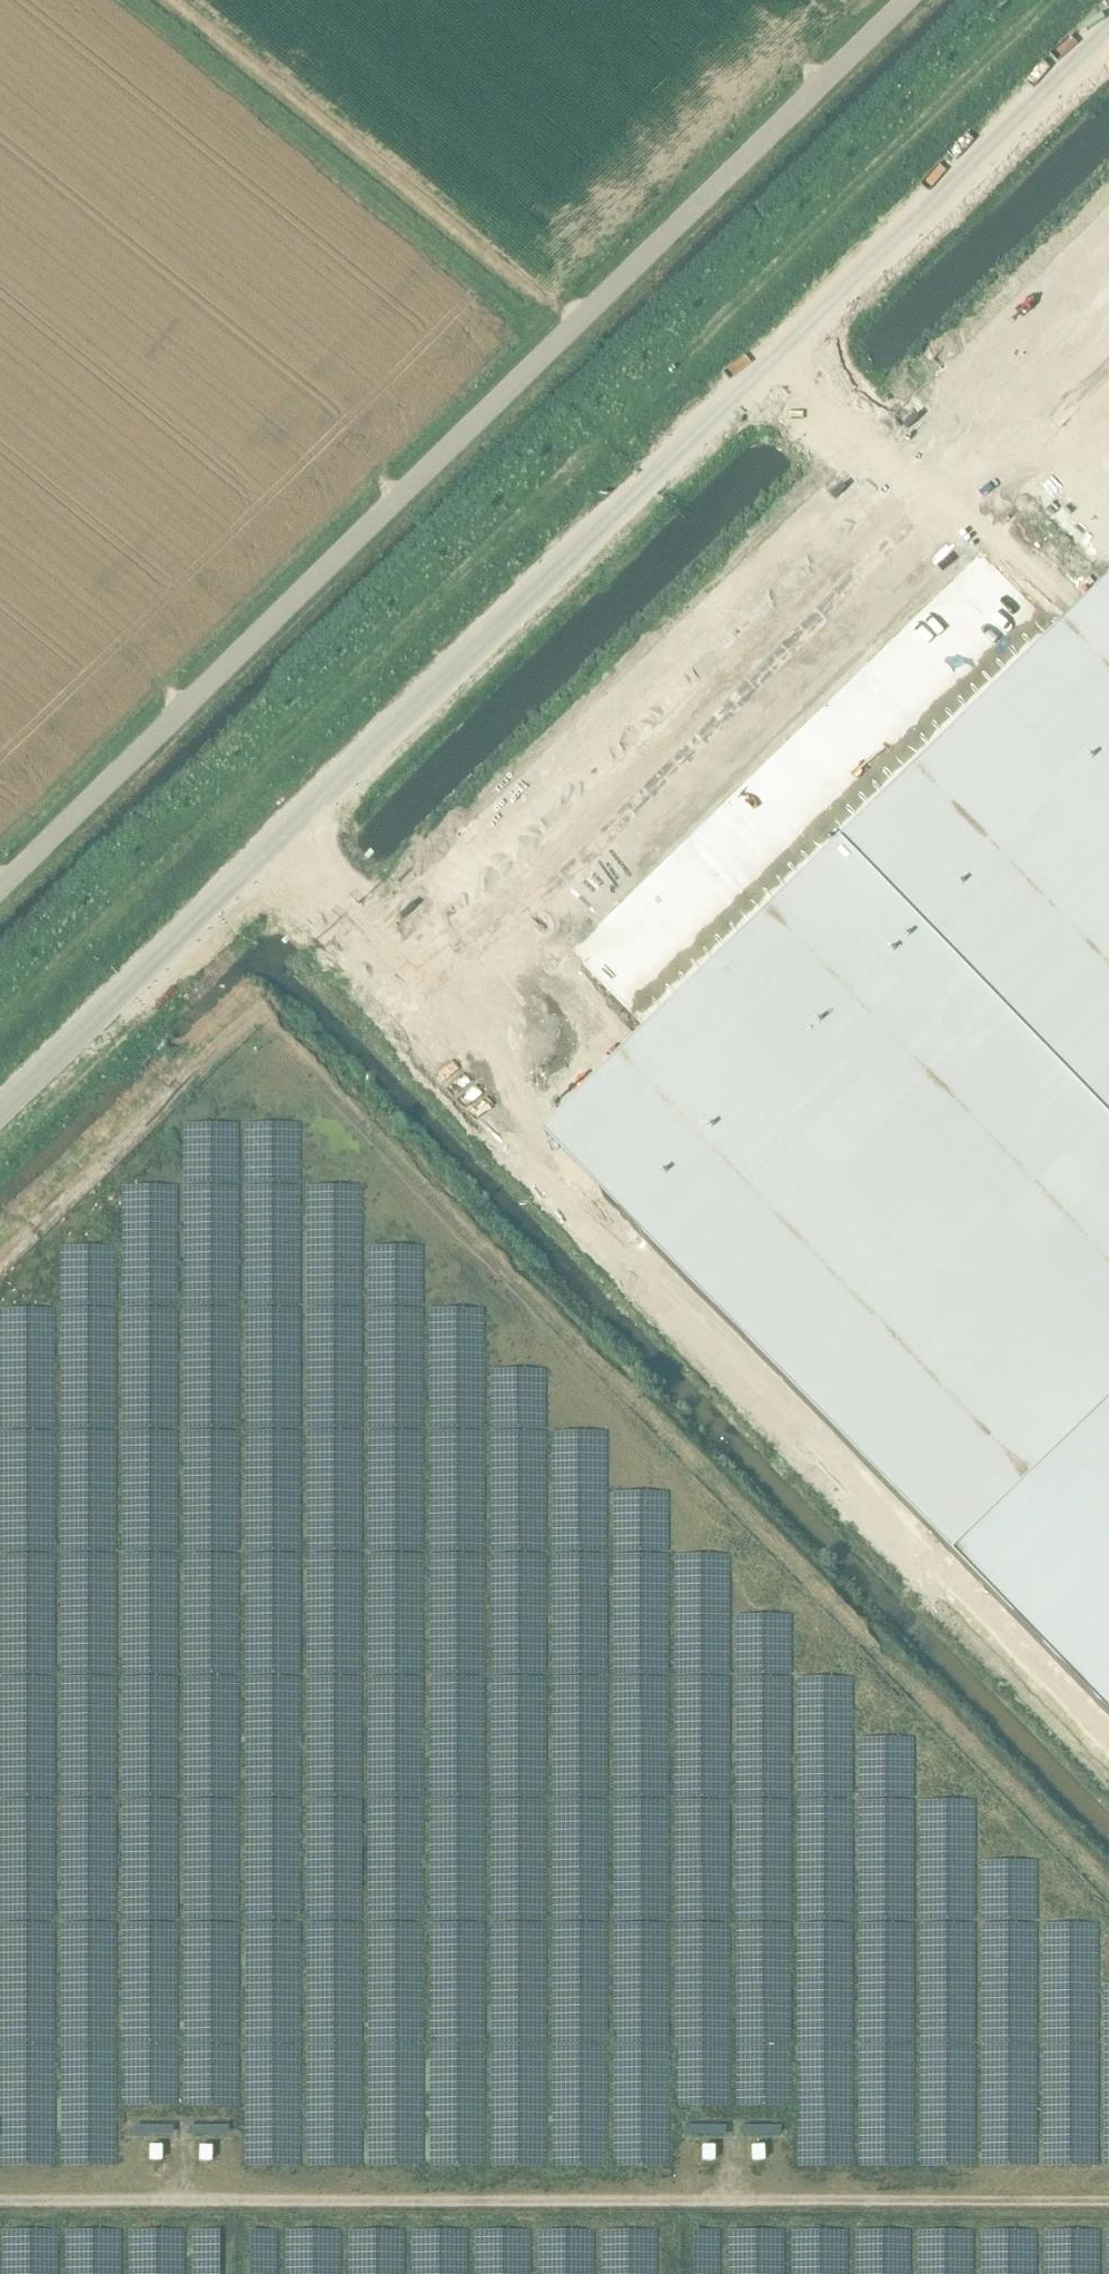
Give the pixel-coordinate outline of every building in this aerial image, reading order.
[(914,414),(903,425),(907,430),(919,419),(914,414)] [(843,484),(831,495),(836,500),(847,488),(843,484)] [(545,1135),(1108,1717),(1108,588),(628,1055),(545,1135)] [(411,902),(400,913),(404,918),(416,907),(411,902)] [(159,2143),(146,2142),(146,2157),(159,2157),(159,2143)] [(713,2142),(701,2142),(701,2156),(713,2156),(713,2142)] [(762,2143),(750,2142),(750,2157),(762,2157),(762,2143)] [(209,2143),(197,2143),(197,2158),(209,2158),(209,2143)]
